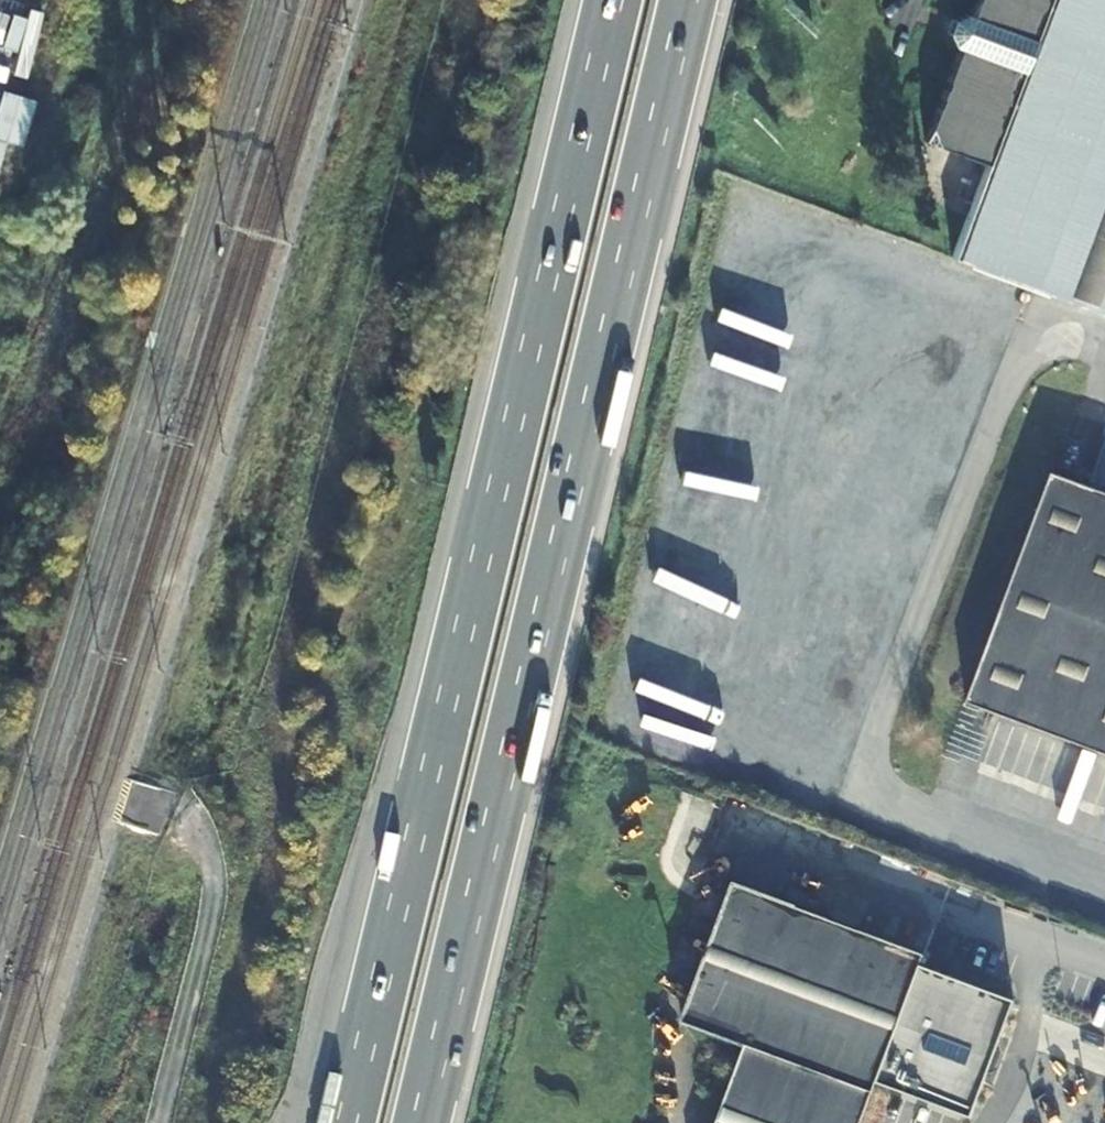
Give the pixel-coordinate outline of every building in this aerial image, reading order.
[(949,249),(1104,308),(1104,0),(978,0),(975,7),(967,4),(952,9),(947,23),(952,36),(962,40),(924,132),(985,157),(949,249)] [(1048,464),(961,686),(1104,743),(1104,486),(1048,464)] [(921,945),(733,873),(681,1009),(743,1033),(708,1122),(852,1122),(921,945)] [(884,929),(915,940),(920,928),(889,916),(884,929)]
